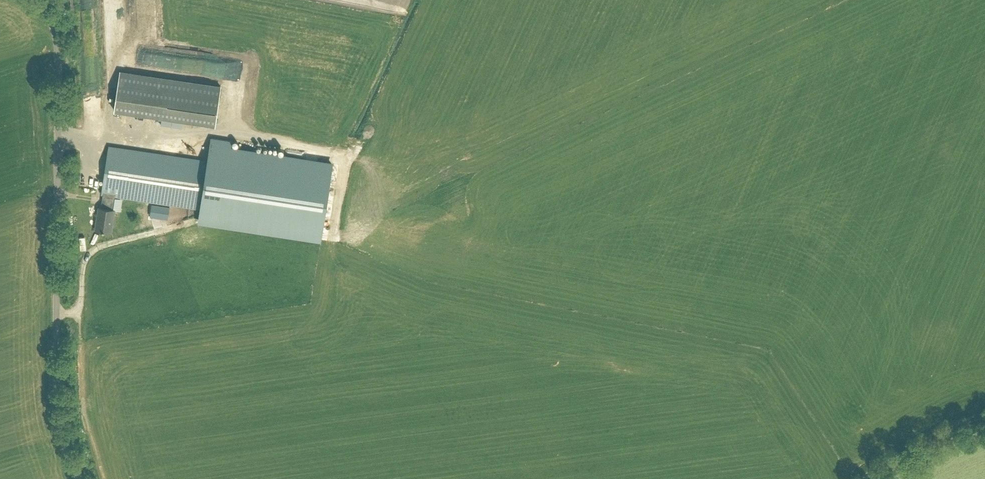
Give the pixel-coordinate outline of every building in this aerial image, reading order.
[(220,84),(119,69),(113,110),(214,125),(220,84)] [(211,137),(207,160),(107,145),(100,193),(101,193),(99,207),(97,207),(93,229),(110,231),(113,209),(111,209),(113,195),(200,208),(198,222),(320,241),(333,162),(232,146),(233,140),(211,137)]
